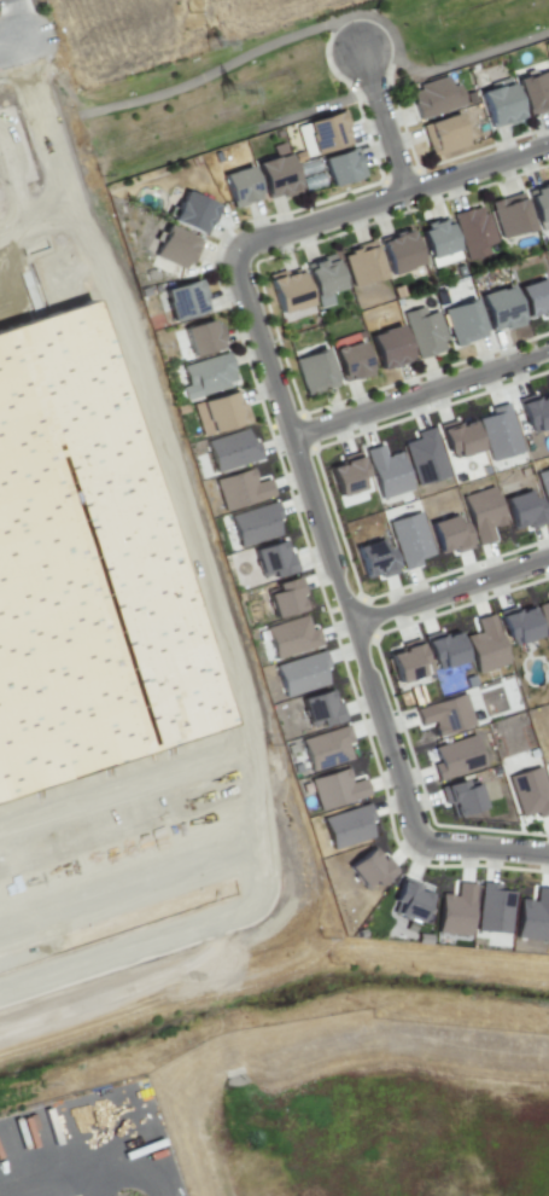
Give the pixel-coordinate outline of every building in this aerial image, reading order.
[(516,80),(548,69),(548,104),(548,109),(528,115),(516,80)] [(417,118),(413,103),(414,103),(410,91),(417,88),(416,86),(446,75),(451,88),(459,85),(465,103),(417,118)] [(491,129),(479,93),(501,86),(501,87),(512,83),(522,117),(491,129)] [(315,155),(304,122),(341,110),(352,143),(315,155)] [(432,157),(426,141),(432,139),(426,123),(457,111),(468,144),(432,157)] [(332,187),(322,158),(352,149),(362,178),(332,187)] [(268,197),(257,163),(286,152),(298,188),(268,197)] [(234,208),(223,175),(251,167),(261,198),(234,208)] [(547,191),(548,190),(548,221),(532,227),(522,198),(527,197),(525,192),(544,185),(547,191)] [(205,236),(169,219),(182,188),(216,204),(205,236)] [(502,237),(489,202),(518,191),(532,228),(502,237)] [(467,260),(452,214),(471,209),(471,210),(478,208),(480,214),(486,211),(496,243),(484,246),(486,254),(467,260)] [(431,260),(419,225),(446,215),(459,249),(431,260)] [(182,269),(152,254),(168,225),(198,240),(182,269)] [(390,275),(379,242),(410,231),(422,265),(390,275)] [(354,285),(344,255),(349,254),(349,251),(356,249),(357,252),(375,245),(385,277),(354,285)] [(319,309),(306,271),(314,268),(311,263),(323,260),(325,265),(333,261),(343,289),(329,294),(333,304),(319,309)] [(281,315),(269,280),(282,277),(284,279),(285,278),(284,275),(293,273),(293,274),(300,272),(311,306),(281,315)] [(548,315),(548,283),(548,278),(516,289),(526,318),(541,313),(542,318),(548,315)] [(171,324),(162,289),(198,279),(208,313),(171,324)] [(490,334),(521,324),(509,285),(478,295),(490,334)] [(486,336),(472,299),(440,310),(454,347),(486,336)] [(222,727),(0,801),(0,326),(81,300),(222,727)] [(435,311),(425,314),(422,306),(402,313),(418,358),(447,348),(435,311)] [(192,359),(182,327),(211,319),(215,329),(218,327),(224,349),(192,359)] [(380,368),(369,337),(398,326),(410,360),(380,368)] [(343,381),(332,349),(361,339),(370,372),(343,381)] [(305,399),(292,361),(325,349),(337,383),(315,390),(316,395),(305,399)] [(181,366),(227,352),(235,378),(227,381),(229,389),(199,399),(195,387),(188,388),(181,366)] [(516,400),(527,434),(548,427),(548,396),(547,390),(516,400)] [(200,437),(192,405),(236,391),(240,406),(244,405),(249,424),(200,437)] [(488,461),(519,454),(507,403),(485,408),(487,416),(478,418),(488,461)] [(437,426),(448,460),(479,450),(468,416),(437,426)] [(415,486),(447,476),(431,427),(411,433),(413,440),(401,443),(415,486)] [(214,473),(260,459),(255,439),(248,441),(244,428),(204,440),(214,473)] [(363,449),(378,499),(409,490),(398,452),(383,456),(380,445),(363,449)] [(358,478),(364,477),(357,452),(339,456),(341,462),(327,466),(336,497),(361,490),(358,478)] [(272,496),(267,479),(255,482),(250,468),(213,479),(222,511),(272,496)] [(548,518),(548,468),(535,472),(548,518)] [(461,495),(475,546),(493,541),(489,528),(503,524),(492,486),(461,495)] [(502,498),(511,529),(526,525),(527,529),(544,524),(536,496),(528,499),(526,491),(502,498)] [(278,535),(274,523),(280,520),(274,501),(228,516),(238,547),(278,535)] [(387,521),(401,571),(420,565),(418,558),(431,554),(419,512),(387,521)] [(470,548),(463,521),(454,523),(452,515),(428,522),(437,554),(452,549),(453,553),(470,548)] [(396,573),(386,538),(354,547),(363,578),(378,574),(379,578),(396,573)] [(260,580),(290,571),(281,541),(251,549),(260,580)] [(263,587),(272,618),(304,609),(295,578),(263,587)] [(536,604),(548,647),(548,600),(536,604)] [(538,638),(530,604),(499,611),(506,645),(538,638)] [(474,672),(505,666),(494,614),(474,618),(477,632),(465,635),(474,672)] [(320,645),(315,627),(309,629),(304,615),(264,627),(274,659),(320,645)] [(424,635),(431,670),(463,663),(456,629),(424,635)] [(425,677),(420,639),(397,642),(398,651),(389,652),(393,682),(425,677)] [(322,671),(328,669),(322,650),(273,665),(283,698),(326,684),(322,671)] [(299,698),(307,727),(318,724),(318,727),(342,720),(337,704),(331,705),(327,690),(299,698)] [(413,708),(418,726),(431,722),(435,736),(472,726),(463,694),(413,708)] [(310,772),(350,758),(345,744),(351,742),(345,724),(299,740),(310,772)] [(482,767),(472,734),(431,747),(436,763),(431,764),(436,781),(482,767)] [(518,817),(534,812),(536,818),(548,814),(548,803),(537,766),(505,776),(518,817)] [(318,810),(368,796),(363,778),(350,782),(346,768),(309,779),(318,810)] [(482,808),(473,777),(438,788),(443,806),(448,805),(451,817),(482,808)] [(322,816),(330,848),(371,839),(368,824),(372,823),(368,805),(322,816)] [(390,873),(372,848),(347,865),(365,891),(390,873)] [(389,915),(420,923),(428,893),(417,890),(419,882),(399,877),(389,915)] [(473,883),(455,882),(454,895),(439,894),(437,934),(470,935),(473,883)] [(511,891),(497,891),(497,883),(478,883),(476,931),(509,933),(511,891)] [(515,939),(548,941),(548,928),(548,888),(535,887),(534,900),(518,899),(515,939)]
